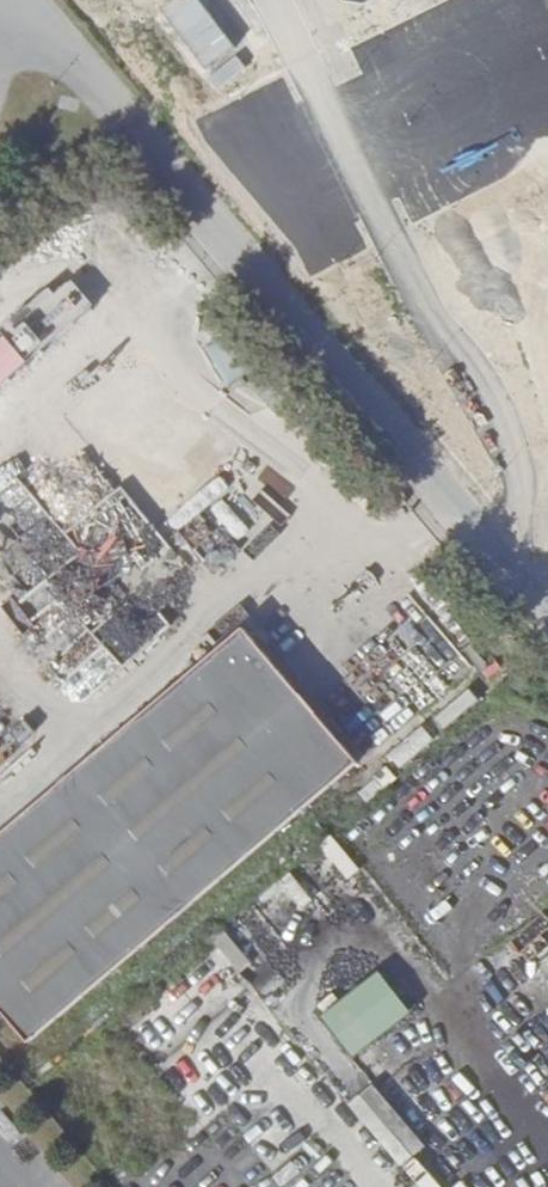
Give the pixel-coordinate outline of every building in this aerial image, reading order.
[(373,757),(255,617),(0,831),(0,989),(40,1037),(373,757)] [(344,877),(358,869),(336,835),(322,843),(344,877)] [(292,869),(277,879),(296,908),(311,898),(292,869)] [(227,926),(211,935),(234,973),(249,963),(227,926)] [(352,1054),(413,1006),(380,964),(319,1012),(352,1054)] [(397,1164),(424,1144),(376,1079),(348,1099),(397,1164)]
